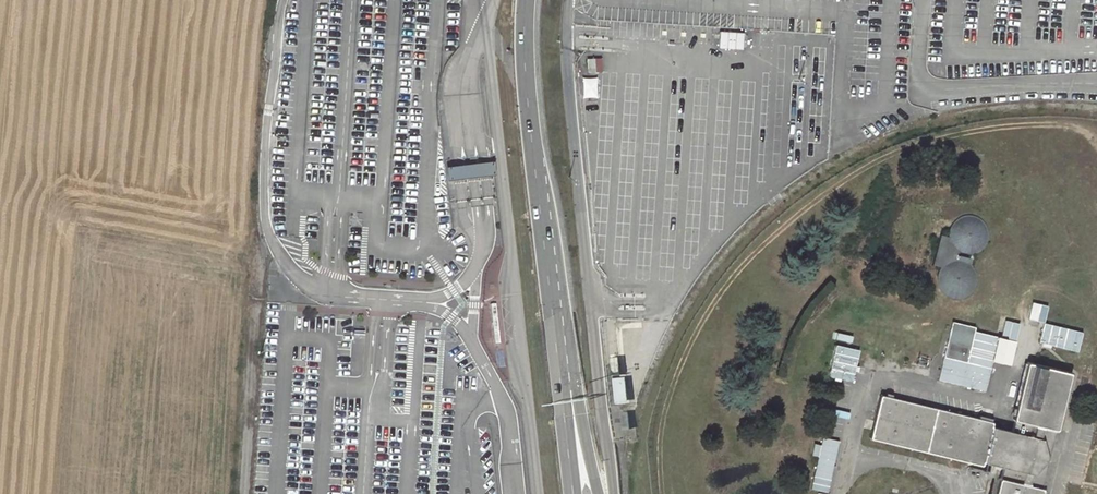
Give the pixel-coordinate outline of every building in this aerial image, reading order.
[(446,181),(494,176),(494,169),(493,162),(444,168),(446,181)] [(933,266),(940,267),(938,274),(937,279),(938,284),(940,289),(943,293),(947,296),(952,298),(958,299),(963,298),(968,296),(972,293),(975,289),(977,284),(978,279),(977,273),(975,269),(972,264),(973,255),(978,253),(982,249),(986,245),(988,240),(989,234),(988,229),(986,224),(982,219),(977,216),(972,214),(966,214),(961,215),(956,218),(952,222),(949,227),(948,232),(948,238),(940,236),(933,266)] [(1030,318),(1043,321),(1046,307),(1033,304),(1030,318)] [(994,333),(950,322),(935,379),(979,390),(994,333)] [(1082,332),(1044,323),(1039,343),(1078,351),(1082,332)] [(863,345),(833,337),(824,370),(855,377),(863,345)] [(1043,491),(1041,489),(1055,433),(1057,432),(1071,374),(1024,363),(1013,405),(1015,406),(1011,422),(1013,423),(1010,433),(992,428),(993,423),(879,395),(869,441),(981,469),(985,464),(1002,469),(1000,478),(998,477),(994,493),(1042,493),(1043,491)] [(819,444),(813,443),(810,454),(816,456),(808,488),(827,493),(839,440),(821,436),(819,444)]
